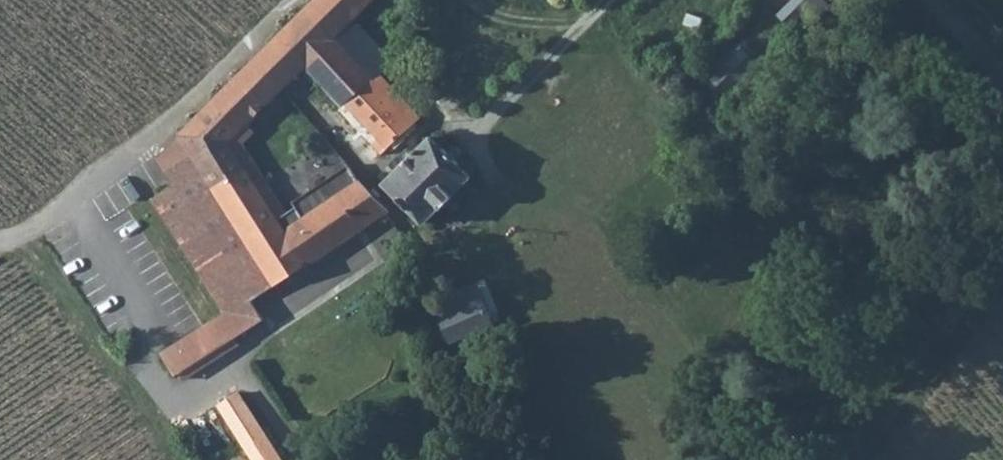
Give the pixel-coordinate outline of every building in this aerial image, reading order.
[(417,121),(373,75),(346,46),(364,27),(353,16),(368,0),(315,0),(257,58),(286,89),(311,65),(394,145),(417,121)] [(364,27),(346,46),(373,75),(392,56),(364,27)] [(248,242),(280,222),(293,214),(245,129),(286,89),(257,58),(186,128),(248,242)] [(288,232),(280,222),(248,242),(186,128),(183,125),(156,141),(180,180),(154,198),(226,312),(218,318),(232,339),(265,317),(254,298),(390,211),(365,182),(309,219),(288,232)] [(478,173),(435,136),(389,183),(430,222),(478,173)] [(353,168),(298,202),(302,209),(309,219),(365,182),(353,168)] [(288,232),(309,219),(302,209),(293,214),(280,222),(288,232)] [(432,308),(451,345),(491,323),(472,287),(432,308)] [(163,353),(178,376),(232,339),(218,318),(163,353)]
